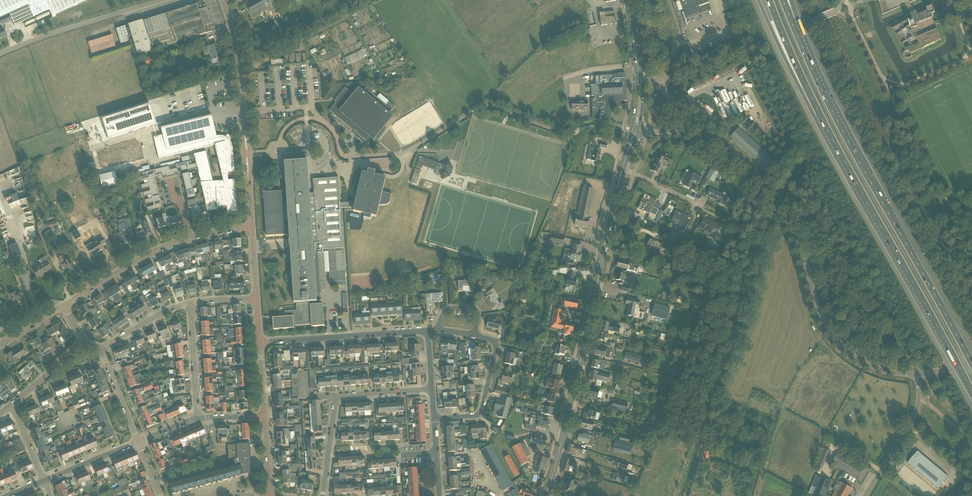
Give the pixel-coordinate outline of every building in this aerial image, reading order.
[(25,22),(33,18),(49,10),(52,16),(88,0),(0,0),(0,39),(6,36),(3,29),(1,25),(12,20),(15,26),(25,22)] [(246,3),(245,3),(253,17),(260,13),(259,12),(262,10),(263,11),(267,10),(266,8),(269,6),(270,8),(277,4),(275,0),(258,0),(250,5),(248,1),(246,3)] [(677,1),(679,1),(687,21),(686,19),(711,10),(712,15),(713,15),(707,0),(676,0),(677,1)] [(883,14),(906,5),(912,14),(910,16),(912,19),(892,29),(906,51),(904,53),(904,57),(906,60),(910,59),(912,57),(912,54),(942,39),(934,16),(936,16),(935,13),(932,14),(933,18),(921,23),(918,15),(912,2),(917,0),(878,0),(883,14)] [(116,29),(121,44),(133,40),(138,55),(213,31),(211,25),(212,24),(211,19),(208,11),(204,9),(199,10),(197,5),(171,13),(170,10),(165,11),(166,14),(143,21),(143,20),(129,25),(116,29)] [(933,18),(931,14),(935,13),(932,6),(926,9),(927,12),(918,15),(921,23),(933,18)] [(605,13),(600,13),(599,13),(601,26),(616,24),(615,17),(614,11),(605,13)] [(91,53),(115,46),(112,35),(88,41),(91,53)] [(208,46),(205,38),(201,40),(203,48),(202,48),(205,55),(211,53),(213,60),(211,61),(213,64),(219,62),(218,59),(219,58),(214,44),(208,46)] [(348,65),(366,56),(363,49),(344,58),(348,65)] [(144,58),(146,66),(147,69),(149,68),(157,66),(154,55),(144,58)] [(613,108),(621,107),(620,101),(622,101),(625,101),(626,101),(626,90),(626,88),(625,73),(618,74),(618,75),(618,78),(614,78),(614,75),(594,76),(595,85),(591,85),(592,96),(593,96),(594,96),(594,99),(592,99),(592,118),(608,122),(611,122),(611,119),(613,110),(613,108)] [(369,85),(366,88),(363,92),(359,88),(353,95),(345,88),(334,101),(336,103),(329,111),(333,114),(332,115),(334,117),(335,116),(366,141),(369,137),(374,140),(393,117),(389,113),(392,110),(395,107),(389,102),(386,105),(377,97),(371,93),(374,90),(369,85)] [(386,105),(389,102),(380,94),(377,97),(386,105)] [(572,101),(572,110),(588,110),(588,101),(572,101)] [(116,137),(156,124),(150,105),(103,120),(109,139),(110,139),(110,141),(117,139),(116,137)] [(751,121),(754,118),(747,111),(744,114),(751,121)] [(559,122),(563,117),(555,112),(552,116),(559,122)] [(212,118),(212,115),(161,128),(163,135),(154,137),(159,159),(215,145),(222,173),(235,172),(233,148),(233,147),(233,146),(233,145),(232,144),(232,143),(231,142),(231,141),(230,141),(230,140),(229,139),(228,139),(227,138),(226,138),(225,137),(224,136),(223,136),(222,136),(221,136),(220,136),(219,136),(218,136),(217,136),(212,118)] [(738,128),(730,137),(732,139),(731,140),(733,142),(734,141),(765,170),(774,160),(738,128)] [(126,162),(141,159),(137,139),(127,141),(130,156),(125,157),(126,162)] [(119,148),(121,155),(129,152),(127,145),(119,148)] [(592,161),(599,163),(601,155),(600,155),(601,150),(595,149),(595,153),(594,153),(595,149),(590,148),(588,160),(592,160),(592,161)] [(286,150),(287,161),(294,160),(294,155),(301,155),(301,152),(307,152),(307,149),(286,150)] [(204,198),(207,209),(211,209),(211,208),(213,208),(213,209),(227,208),(227,213),(238,213),(235,180),(228,180),(228,179),(224,179),(224,180),(213,181),(206,152),(194,154),(194,155),(182,158),(183,162),(195,159),(196,164),(198,169),(201,182),(202,187),(204,196),(204,198)] [(668,165),(672,158),(667,156),(667,155),(666,155),(665,157),(661,154),(658,160),(655,158),(657,159),(656,162),(656,161),(651,170),(659,174),(662,168),(661,168),(663,162),(668,165)] [(439,172),(443,180),(450,176),(453,168),(449,161),(442,164),(441,164),(420,157),(416,167),(421,169),(422,166),(439,172)] [(285,317),(273,318),(273,329),(275,329),(276,329),(279,329),(282,329),(285,328),(285,329),(285,328),(289,328),(292,328),(294,328),(294,326),(311,325),(311,327),(325,326),(324,323),(324,324),(323,307),(323,304),(310,305),(310,302),(317,301),(317,299),(317,298),(317,297),(316,294),(317,294),(316,294),(319,294),(321,294),(320,289),(324,291),(325,288),(325,285),(324,282),(323,279),(325,277),(323,250),(328,249),(329,272),(330,282),(346,281),(345,271),(344,252),(344,251),(343,244),(343,236),(343,235),(342,235),(342,228),(342,227),(341,219),(342,219),(341,219),(341,212),(341,211),(341,210),(341,208),(340,203),(340,202),(340,196),(340,195),(340,194),(339,188),(340,186),(339,186),(339,178),(326,179),(325,179),(316,179),(313,179),(313,188),(314,188),(314,193),(310,193),(309,190),(309,189),(309,187),(309,186),(309,183),(309,182),(309,179),(308,176),(308,175),(308,172),(308,171),(308,169),(308,168),(308,165),(308,164),(307,161),(284,162),(284,163),(285,165),(285,166),(284,166),(285,167),(285,169),(285,170),(285,173),(285,174),(285,177),(286,180),(285,180),(286,181),(286,184),(286,187),(286,188),(286,190),(286,191),(286,192),(287,195),(286,195),(285,195),(284,191),(264,192),(264,193),(264,194),(267,235),(267,236),(287,235),(287,231),(289,231),(289,235),(289,238),(289,243),(290,248),(290,249),(290,252),(290,253),(291,256),(291,259),(291,260),(291,263),(291,266),(291,267),(292,270),(292,271),(292,273),(292,274),(292,277),(292,278),(292,281),(293,284),(293,285),(293,288),(293,289),(293,291),(293,292),(293,295),(293,296),(294,299),(294,302),(294,303),(296,303),(296,307),(297,311),(285,312),(285,317)] [(176,167),(177,168),(177,169),(181,168),(182,172),(194,169),(195,170),(198,169),(196,164),(189,165),(188,162),(176,165),(176,167)] [(88,164),(91,176),(97,175),(95,163),(88,164)] [(169,166),(157,169),(158,174),(162,173),(163,176),(178,172),(177,169),(177,168),(170,170),(169,166)] [(158,174),(157,169),(146,172),(146,176),(139,178),(140,182),(147,180),(156,178),(155,174),(158,174)] [(411,183),(416,184),(421,171),(415,169),(411,183)] [(706,178),(709,180),(714,182),(719,173),(711,169),(706,178)] [(374,175),(375,172),(375,171),(368,170),(367,174),(362,173),(357,194),(358,194),(356,202),(355,202),(340,203),(341,208),(354,207),(353,212),(364,214),(363,218),(371,220),(372,216),(377,217),(379,206),(386,205),(387,205),(388,205),(388,204),(389,204),(389,203),(390,203),(390,202),(390,201),(392,194),(391,194),(382,192),(386,178),(374,175)] [(115,172),(99,176),(103,189),(119,185),(115,172)] [(189,173),(182,175),(184,182),(191,181),(189,173)] [(693,181),(699,184),(702,178),(692,173),(691,175),(685,173),(682,179),(686,181),(683,186),(689,189),(693,181)] [(157,185),(156,178),(147,180),(148,183),(141,185),(142,189),(149,187),(157,185)] [(193,189),(191,181),(184,182),(186,190),(193,189)] [(159,193),(157,185),(149,187),(150,191),(143,193),(144,197),(146,196),(151,195),(159,193)] [(593,190),(588,188),(584,188),(583,188),(578,213),(575,212),(574,215),(576,217),(575,225),(587,228),(589,220),(587,219),(593,190)] [(195,196),(193,189),(186,190),(188,198),(195,196)] [(716,203),(723,206),(727,197),(710,189),(707,195),(710,196),(710,197),(716,200),(717,201),(716,203)] [(8,196),(11,203),(17,200),(15,193),(8,196)] [(161,200),(159,193),(151,195),(152,198),(145,200),(146,204),(153,202),(161,200)] [(642,198),(640,203),(646,206),(644,211),(649,214),(647,219),(653,222),(659,210),(653,207),(657,200),(652,198),(645,195),(646,195),(645,194),(644,196),(643,197),(644,197),(643,199),(642,198)] [(192,209),(193,212),(200,210),(199,207),(198,207),(196,199),(187,202),(189,209),(192,209)] [(163,208),(161,200),(153,202),(154,206),(146,208),(147,212),(163,208)] [(203,220),(200,210),(193,212),(194,215),(192,215),(194,223),(203,220)] [(688,224),(689,225),(693,217),(688,215),(687,217),(684,216),(684,215),(676,211),(673,218),(678,221),(675,227),(678,229),(684,232),(688,224)] [(165,225),(168,224),(167,217),(166,214),(163,215),(163,218),(156,220),(158,229),(166,227),(165,225)] [(136,231),(138,238),(146,235),(147,237),(150,236),(150,234),(151,233),(151,234),(152,234),(150,230),(154,228),(148,215),(145,216),(146,220),(141,222),(143,228),(136,231)] [(170,217),(167,217),(168,224),(172,224),(172,225),(181,223),(179,216),(170,218),(170,217)] [(114,235),(115,239),(117,238),(118,245),(119,245),(126,243),(126,244),(131,243),(128,231),(133,230),(130,218),(125,220),(125,219),(118,221),(119,225),(117,225),(119,233),(114,235)] [(720,241),(726,228),(717,223),(715,226),(713,225),(713,223),(708,221),(707,222),(704,220),(704,219),(699,228),(712,234),(710,237),(720,241)] [(82,237),(76,229),(71,232),(76,240),(82,237)] [(676,238),(687,244),(691,235),(688,233),(686,236),(679,232),(676,238)] [(565,238),(550,235),(549,242),(563,245),(565,238)] [(89,251),(93,258),(97,255),(96,254),(103,250),(102,246),(106,244),(103,238),(93,244),(94,247),(89,251)] [(17,244),(15,239),(7,242),(14,259),(22,256),(17,243),(17,244)] [(234,248),(236,248),(241,247),(241,239),(233,240),(223,241),(224,246),(230,246),(231,250),(234,250),(234,248)] [(659,244),(650,239),(643,253),(649,256),(652,250),(659,253),(659,252),(667,256),(669,250),(662,247),(663,244),(659,243),(659,244)] [(224,256),(223,251),(223,249),(222,249),(221,242),(214,243),(215,251),(219,250),(220,256),(224,256)] [(207,253),(206,253),(210,252),(209,247),(208,244),(202,246),(205,259),(207,259),(208,259),(207,253)] [(574,260),(580,261),(582,253),(580,252),(582,246),(574,244),(573,251),(565,249),(563,263),(573,265),(574,260)] [(196,250),(192,251),(195,259),(198,258),(201,257),(202,260),(203,260),(205,260),(205,259),(202,246),(195,247),(196,250)] [(189,249),(183,251),(189,270),(188,266),(191,265),(189,260),(190,259),(191,259),(191,258),(191,257),(189,249)] [(189,270),(183,251),(177,253),(178,256),(174,257),(177,263),(177,265),(180,263),(183,262),(186,271),(187,271),(189,270)] [(69,273),(76,268),(70,259),(67,261),(64,256),(63,256),(61,253),(57,256),(59,259),(58,259),(62,265),(63,264),(69,273)] [(240,261),(242,261),(242,253),(234,253),(232,254),(232,257),(230,257),(230,262),(235,261),(235,264),(241,264),(240,261)] [(170,256),(164,259),(170,271),(173,270),(171,267),(170,264),(173,263),(174,264),(177,263),(174,257),(171,258),(170,256)] [(168,273),(170,271),(164,259),(158,261),(162,268),(165,267),(166,269),(168,273)] [(34,279),(37,278),(51,269),(52,268),(49,261),(32,270),(30,272),(34,279)] [(638,267),(634,266),(635,262),(628,261),(628,263),(618,261),(617,267),(628,269),(627,270),(628,271),(636,273),(638,267)] [(147,267),(156,285),(157,284),(156,284),(154,279),(156,278),(154,275),(155,275),(153,272),(156,271),(152,264),(147,267)] [(214,266),(210,266),(211,278),(213,278),(214,291),(219,291),(219,290),(223,290),(222,278),(215,278),(215,273),(214,266)] [(242,266),(232,267),(232,271),(235,271),(236,275),(236,279),(240,279),(240,275),(243,275),(243,270),(242,266)] [(154,285),(154,286),(156,285),(147,267),(141,270),(145,277),(148,275),(149,278),(152,282),(146,286),(147,289),(154,285)] [(181,272),(182,275),(183,280),(186,280),(185,274),(197,271),(196,268),(192,269),(187,271),(186,271),(184,271),(184,272),(181,272)] [(631,280),(632,275),(628,274),(628,272),(624,271),(624,274),(618,273),(617,276),(616,276),(615,279),(616,280),(619,281),(618,284),(623,285),(624,281),(625,278),(626,278),(626,279),(631,280)] [(576,274),(568,272),(566,282),(567,282),(567,285),(575,287),(577,279),(575,279),(576,274)] [(136,290),(139,289),(139,288),(137,285),(135,283),(138,281),(135,274),(129,278),(136,290)] [(136,290),(129,278),(124,281),(125,283),(121,285),(126,293),(130,298),(132,297),(130,294),(131,294),(128,289),(129,289),(128,287),(130,286),(132,288),(134,291),(136,290)] [(167,279),(164,281),(166,286),(159,289),(157,284),(156,285),(154,286),(157,293),(160,292),(164,302),(171,299),(169,293),(167,289),(170,288),(167,279)] [(191,282),(187,283),(188,287),(189,294),(197,293),(196,285),(195,286),(195,282),(194,279),(190,280),(191,282)] [(227,286),(229,286),(229,290),(244,289),(243,281),(235,282),(235,279),(226,280),(227,286)] [(201,285),(202,292),(210,291),(209,284),(211,284),(211,280),(201,281),(202,285),(201,285)] [(458,292),(463,292),(474,292),(474,281),(458,281),(458,292)] [(119,301),(121,304),(122,304),(122,303),(123,302),(118,293),(121,292),(123,294),(126,293),(121,285),(118,287),(117,285),(111,289),(119,301)] [(175,291),(177,297),(184,295),(182,289),(181,285),(178,286),(179,290),(175,291)] [(493,310),(496,308),(498,310),(504,306),(501,302),(499,303),(496,298),(498,297),(495,291),(493,288),(485,294),(487,297),(485,298),(493,310)] [(106,292),(109,297),(106,299),(110,306),(111,306),(113,305),(110,300),(110,298),(112,297),(116,303),(119,301),(111,289),(106,292)] [(148,301),(152,308),(159,304),(154,295),(152,294),(150,295),(148,296),(148,295),(149,295),(149,294),(147,289),(144,290),(141,292),(143,296),(146,302),(148,301)] [(9,295),(16,306),(22,303),(20,300),(24,298),(19,290),(15,292),(15,291),(9,295)] [(662,292),(661,299),(667,301),(669,293),(662,292)] [(426,300),(426,306),(427,311),(434,310),(434,303),(443,302),(442,293),(430,294),(426,294),(426,300)] [(100,295),(93,300),(100,310),(101,313),(103,315),(106,314),(105,314),(109,311),(106,308),(105,309),(101,303),(104,302),(100,295)] [(579,301),(574,300),(557,297),(556,302),(556,303),(564,305),(564,307),(577,310),(579,301)] [(633,318),(639,319),(641,312),(637,312),(640,301),(627,298),(626,304),(629,304),(626,315),(634,317),(633,318)] [(100,310),(93,300),(91,301),(95,308),(94,309),(92,310),(91,309),(89,310),(86,304),(80,308),(82,311),(84,315),(90,312),(92,315),(100,310)] [(146,311),(144,307),(141,302),(138,303),(136,300),(133,302),(141,315),(146,311)] [(128,312),(127,313),(132,320),(135,318),(141,315),(133,302),(130,303),(132,307),(131,308),(132,310),(130,311),(132,314),(131,314),(130,314),(129,314),(128,312)] [(377,315),(380,315),(379,303),(371,304),(372,316),(372,315),(377,315)] [(387,315),(386,303),(386,305),(379,306),(379,303),(380,315),(382,315),(382,314),(387,314),(387,315)] [(393,314),(395,314),(394,305),(394,303),(386,303),(387,315),(388,315),(388,314),(393,314)] [(124,308),(123,305),(122,304),(121,304),(112,310),(114,314),(122,326),(128,323),(124,316),(123,315),(127,313),(123,308),(124,308)] [(402,304),(394,305),(395,314),(397,314),(397,313),(403,313),(403,314),(402,304)] [(665,319),(668,307),(653,304),(652,306),(651,306),(651,309),(651,310),(650,316),(654,317),(655,313),(662,314),(661,318),(665,319)] [(241,313),(241,305),(234,306),(230,306),(230,310),(228,310),(228,315),(235,315),(235,313),(241,313)] [(212,316),(211,312),(211,308),(207,308),(201,309),(201,316),(208,316),(212,316)] [(404,312),(405,321),(411,320),(411,321),(413,321),(412,308),(405,309),(405,312),(404,312)] [(420,320),(421,320),(420,315),(420,308),(412,308),(413,321),(415,321),(415,320),(420,320)] [(564,335),(568,336),(568,334),(572,335),(574,326),(561,323),(563,311),(555,309),(551,328),(560,330),(559,334),(564,334),(564,335)] [(117,330),(122,326),(114,314),(111,316),(113,319),(114,318),(116,321),(112,323),(117,330)] [(362,315),(363,324),(365,324),(370,323),(370,324),(371,324),(370,314),(362,315)] [(235,315),(228,315),(227,315),(227,318),(230,318),(230,322),(230,325),(242,325),(241,317),(235,318),(235,315)] [(362,315),(359,315),(354,316),(355,325),(355,324),(361,324),(361,325),(363,324),(362,315)] [(499,331),(501,325),(506,327),(507,323),(505,322),(506,319),(496,317),(495,320),(489,318),(487,328),(487,327),(492,328),(492,329),(499,331)] [(101,322),(100,322),(98,319),(97,318),(95,320),(94,318),(92,320),(88,322),(89,322),(88,323),(90,326),(91,325),(93,329),(98,326),(99,328),(102,326),(102,325),(101,322)] [(55,326),(50,329),(53,334),(56,332),(57,335),(60,334),(62,337),(61,337),(64,341),(71,337),(69,333),(68,333),(61,321),(55,326)] [(182,332),(182,328),(179,321),(172,324),(175,331),(179,329),(179,332),(177,333),(178,338),(177,339),(177,338),(173,339),(174,343),(184,342),(183,338),(182,332)] [(215,325),(215,322),(213,322),(202,322),(202,330),(209,329),(209,325),(213,325),(215,325)] [(610,324),(602,322),(600,331),(608,332),(608,330),(619,333),(620,326),(610,324)] [(106,330),(111,328),(108,323),(103,326),(104,328),(99,331),(101,335),(100,335),(102,339),(103,338),(109,335),(106,330)] [(171,338),(166,327),(159,330),(161,336),(159,337),(161,342),(163,347),(166,346),(164,340),(171,338)] [(236,337),(243,336),(242,329),(236,329),(230,329),(231,337),(236,337)] [(158,343),(161,342),(159,337),(157,338),(154,332),(146,335),(149,341),(153,339),(155,342),(158,341),(158,343)] [(604,341),(605,341),(607,342),(608,339),(609,335),(599,333),(597,340),(604,341)] [(33,339),(38,347),(36,348),(39,352),(36,354),(39,359),(50,352),(49,350),(52,348),(47,341),(42,344),(38,336),(33,339)] [(243,344),(243,336),(236,337),(237,341),(231,341),(232,345),(243,344)] [(145,343),(142,337),(135,339),(135,340),(132,341),(136,352),(139,351),(137,346),(138,346),(142,344),(144,348),(145,348),(147,354),(151,352),(148,346),(147,343),(145,343)] [(538,340),(535,350),(540,352),(542,344),(544,345),(545,341),(538,340)] [(448,350),(449,342),(447,342),(446,342),(446,341),(445,341),(445,342),(444,342),(444,341),(442,341),(441,349),(448,350)] [(411,346),(411,352),(419,352),(419,345),(417,345),(417,342),(410,343),(410,346),(411,346)] [(457,364),(458,355),(458,354),(455,354),(455,350),(456,351),(457,342),(454,342),(454,343),(453,343),(453,342),(452,342),(451,342),(449,342),(448,350),(448,354),(455,354),(454,363),(457,364)] [(388,352),(392,352),(392,344),(385,344),(385,345),(382,345),(384,362),(387,362),(386,356),(389,356),(388,352)] [(368,363),(368,356),(374,356),(374,353),(373,345),(367,346),(367,351),(364,351),(365,364),(368,363)] [(380,355),(380,356),(381,363),(384,362),(382,345),(379,345),(373,345),(374,353),(374,356),(380,355)] [(27,352),(24,346),(21,348),(21,349),(14,354),(12,352),(6,355),(13,365),(20,360),(19,358),(27,352)] [(346,357),(351,357),(355,357),(355,354),(355,346),(348,347),(348,348),(345,348),(346,358),(346,357)] [(355,346),(355,354),(360,353),(361,357),(361,364),(365,364),(364,351),(361,351),(361,346),(355,346)] [(566,347),(561,346),(561,347),(557,346),(555,354),(554,354),(552,359),(559,361),(560,358),(555,357),(556,355),(560,356),(560,355),(564,355),(565,353),(566,353),(566,350),(565,350),(566,347)] [(124,356),(128,355),(130,354),(127,347),(122,349),(124,356)] [(343,358),(346,358),(345,348),(342,348),(342,347),(336,348),(337,358),(343,357),(343,358)] [(607,350),(596,347),(594,355),(605,357),(609,358),(610,351),(607,350)] [(330,359),(328,360),(328,366),(331,366),(331,359),(337,358),(336,348),(330,348),(330,353),(330,359)] [(126,359),(124,356),(122,349),(121,349),(122,349),(116,351),(116,352),(117,354),(119,358),(121,357),(122,361),(120,362),(121,365),(127,362),(126,359)] [(233,358),(244,357),(244,349),(233,350),(233,354),(237,353),(237,357),(233,358)] [(291,361),(291,367),(291,370),(294,370),(293,364),(294,364),(294,358),(299,358),(300,362),(300,358),(299,350),(293,351),(290,351),(291,361)] [(305,351),(305,350),(299,350),(300,358),(300,362),(306,362),(306,363),(307,369),(309,369),(309,363),(308,350),(308,351),(305,351)] [(519,355),(520,352),(513,350),(512,354),(507,353),(506,360),(505,360),(504,363),(505,363),(505,364),(513,366),(515,358),(518,359),(519,355)] [(173,359),(184,358),(183,351),(176,352),(172,352),(173,356),(173,359)] [(274,355),(274,362),(284,361),(291,361),(290,351),(285,351),(285,355),(274,355)] [(644,357),(626,352),(624,358),(625,358),(625,359),(643,363),(644,357)] [(473,361),(481,360),(481,354),(472,355),(469,355),(470,361),(462,362),(462,365),(473,364),(473,361)] [(233,358),(234,362),(234,366),(245,365),(244,357),(233,358)] [(560,375),(562,367),(556,365),(557,361),(549,359),(548,365),(554,366),(553,373),(560,375)] [(35,365),(36,363),(33,360),(31,361),(25,368),(24,367),(19,373),(21,375),(19,377),(20,378),(21,380),(23,380),(24,379),(26,381),(32,375),(29,371),(35,365)] [(593,360),(591,368),(598,369),(602,370),(603,362),(593,360)] [(176,367),(177,370),(184,369),(182,362),(176,363),(176,364),(174,364),(174,361),(170,362),(165,362),(166,367),(171,366),(171,368),(176,367)] [(285,368),(284,361),(274,362),(275,368),(276,368),(276,371),(281,371),(285,371),(291,370),(291,367),(285,368)] [(442,374),(454,373),(454,370),(451,370),(451,367),(453,366),(454,366),(454,363),(447,364),(447,367),(442,368),(443,374),(442,374)] [(467,367),(467,374),(480,373),(479,373),(479,367),(476,367),(476,364),(473,364),(462,365),(460,365),(460,366),(460,368),(464,368),(467,367)] [(126,376),(132,373),(130,369),(134,368),(133,365),(123,369),(126,376)] [(89,378),(95,375),(95,378),(103,375),(101,370),(93,373),(91,368),(86,370),(86,371),(87,371),(89,378)] [(239,379),(246,379),(245,371),(238,371),(238,368),(232,369),(232,372),(235,372),(235,375),(235,379),(239,379)] [(166,378),(167,380),(175,379),(176,378),(176,377),(185,375),(184,369),(177,370),(173,370),(173,374),(170,375),(169,375),(169,378),(166,378)] [(381,383),(380,373),(380,371),(380,373),(372,373),(372,381),(374,381),(374,384),(381,383)] [(402,381),(402,373),(399,373),(399,372),(398,371),(397,371),(394,371),(393,372),(393,373),(393,375),(393,383),(399,382),(399,381),(402,381)] [(590,371),(588,381),(596,383),(597,380),(608,383),(609,380),(612,381),(613,376),(603,374),(590,371)] [(134,379),(138,378),(142,376),(141,373),(137,375),(133,377),(132,373),(126,376),(128,382),(135,379),(134,379)] [(468,380),(457,380),(457,384),(462,383),(468,383),(468,380),(479,379),(479,373),(480,373),(467,374),(468,380)] [(513,376),(503,374),(501,379),(499,378),(497,385),(502,386),(503,382),(511,384),(513,376)] [(79,388),(87,384),(85,381),(83,381),(80,375),(74,377),(78,388),(79,388)] [(90,384),(91,386),(94,385),(98,383),(105,380),(103,375),(95,378),(97,381),(90,384)] [(557,390),(559,382),(549,379),(550,376),(543,375),(541,382),(546,383),(545,388),(557,390)] [(142,376),(138,378),(134,379),(135,379),(128,382),(131,388),(137,385),(141,384),(139,380),(143,379),(142,376)] [(317,378),(317,381),(317,383),(317,386),(317,388),(319,388),(325,387),(325,376),(318,377),(316,377),(317,378)] [(69,387),(72,394),(77,392),(75,389),(78,388),(74,377),(69,379),(68,379),(71,386),(69,387)] [(167,380),(164,381),(164,385),(169,384),(172,383),(172,388),(185,386),(184,379),(176,381),(175,379),(167,380)] [(246,387),(246,379),(239,379),(239,383),(236,384),(236,387),(246,387)] [(105,380),(98,383),(100,389),(107,386),(105,380)] [(15,389),(9,382),(6,385),(3,387),(1,385),(0,385),(0,397),(2,400),(2,399),(6,396),(6,397),(12,392),(15,389)] [(463,392),(466,392),(475,392),(475,391),(474,386),(468,386),(468,383),(462,383),(463,386),(463,392)] [(60,388),(64,398),(70,396),(65,385),(60,387),(60,388)] [(206,386),(206,392),(215,392),(215,394),(219,394),(225,394),(225,391),(225,389),(219,390),(219,389),(217,389),(217,385),(206,386)] [(601,387),(594,385),(594,386),(593,390),(590,389),(588,396),(597,399),(599,391),(600,392),(601,387)] [(629,393),(630,388),(621,385),(619,391),(629,393)] [(109,391),(107,386),(100,389),(101,392),(98,393),(98,395),(109,391)] [(54,390),(57,397),(58,400),(56,401),(61,412),(64,411),(59,401),(58,400),(64,398),(60,388),(54,390)] [(142,388),(132,392),(135,399),(145,395),(144,391),(142,388)] [(236,393),(236,396),(236,400),(236,401),(240,401),(240,400),(247,399),(246,392),(240,392),(236,393)] [(462,399),(462,405),(465,405),(465,403),(472,403),(471,398),(475,398),(475,392),(466,392),(467,398),(462,399)] [(556,393),(549,392),(548,394),(547,398),(541,397),(540,402),(544,403),(544,401),(554,403),(555,400),(556,399),(556,398),(555,397),(556,396),(555,396),(556,393)] [(45,398),(49,408),(48,405),(51,403),(53,407),(55,407),(58,413),(61,412),(56,401),(54,402),(51,395),(45,398)] [(145,395),(135,399),(138,405),(148,401),(145,395)] [(459,405),(462,405),(462,399),(457,399),(456,395),(450,395),(451,409),(451,408),(457,408),(457,405),(459,405)] [(180,403),(177,404),(180,414),(187,412),(183,402),(186,401),(184,396),(180,396),(178,397),(180,403)] [(498,417),(506,418),(511,399),(503,397),(502,402),(496,401),(494,408),(500,410),(498,417)] [(44,410),(49,408),(45,398),(40,400),(39,400),(42,407),(44,410)] [(74,400),(77,406),(80,404),(80,407),(85,405),(84,402),(80,403),(80,404),(79,404),(77,399),(74,400)] [(75,409),(74,407),(77,406),(74,400),(71,401),(73,406),(68,408),(69,411),(75,409)] [(626,411),(628,404),(613,400),(611,408),(626,411)] [(414,406),(415,413),(424,412),(423,405),(422,405),(422,401),(416,402),(416,406),(414,406)] [(169,403),(166,404),(169,412),(166,413),(168,419),(174,417),(172,411),(170,407),(169,403)] [(213,411),(213,412),(216,412),(216,409),(218,408),(217,403),(214,404),(207,404),(207,411),(213,411)] [(231,405),(232,412),(237,411),(237,412),(237,411),(241,411),(248,411),(247,403),(237,404),(237,408),(236,408),(236,404),(231,405)] [(371,411),(374,411),(374,404),(370,404),(370,403),(364,404),(365,411),(371,411)] [(174,417),(180,414),(177,404),(176,404),(178,408),(172,411),(174,417)] [(90,409),(91,411),(92,415),(96,413),(103,410),(101,405),(90,409)] [(385,416),(385,413),(385,405),(378,405),(378,406),(375,406),(376,416),(378,416),(380,416),(385,416)] [(31,408),(34,415),(39,413),(36,406),(31,408)] [(546,415),(551,416),(553,409),(548,407),(545,407),(542,406),(541,413),(544,414),(546,415)] [(142,415),(148,413),(147,410),(146,407),(139,409),(142,415)] [(34,415),(31,408),(30,408),(31,408),(25,410),(28,417),(34,415)] [(148,413),(142,415),(144,422),(151,419),(149,416),(153,414),(162,410),(161,408),(159,409),(156,410),(152,411),(148,413)] [(598,420),(600,414),(601,410),(592,408),(592,411),(589,411),(588,414),(584,413),(583,417),(595,420),(598,420)] [(520,412),(524,413),(538,417),(539,414),(533,412),(534,412),(521,409),(520,412)] [(98,419),(105,415),(103,410),(96,413),(97,416),(92,418),(93,418),(89,419),(84,421),(85,424),(94,420),(98,419)] [(288,419),(287,413),(287,410),(277,411),(277,414),(276,414),(276,420),(288,419)] [(536,427),(545,429),(545,428),(548,429),(549,426),(549,425),(549,423),(537,420),(538,417),(524,413),(524,417),(531,419),(534,420),(532,426),(529,425),(525,424),(526,429),(535,431),(536,427)] [(100,424),(107,421),(105,415),(98,419),(100,424)] [(55,423),(53,419),(43,424),(44,428),(55,423)] [(147,428),(157,424),(156,421),(152,423),(151,419),(144,422),(147,428)] [(594,422),(593,423),(582,420),(581,427),(592,430),(593,425),(596,425),(597,423),(594,422)] [(100,424),(101,427),(102,429),(110,426),(107,421),(100,424)] [(7,431),(13,429),(13,430),(16,429),(13,422),(13,423),(11,423),(10,422),(5,425),(5,424),(4,424),(7,431)] [(463,426),(460,426),(461,430),(454,430),(454,427),(453,422),(446,423),(447,427),(446,427),(447,433),(454,433),(461,433),(464,432),(463,426)] [(4,424),(4,425),(0,427),(0,431),(1,434),(2,434),(2,436),(3,436),(4,437),(9,435),(7,431),(4,424)] [(239,433),(243,432),(249,432),(249,424),(242,425),(238,425),(239,433)] [(476,425),(471,426),(471,434),(480,434),(480,440),(487,439),(486,433),(486,425),(479,425),(476,426),(476,425)] [(33,436),(40,433),(39,430),(42,429),(41,426),(31,431),(33,436)] [(104,434),(112,431),(110,426),(102,429),(104,434)] [(229,433),(230,433),(230,429),(227,429),(227,426),(218,426),(219,434),(223,434),(223,438),(222,438),(222,442),(224,442),(224,444),(230,443),(229,433)] [(204,427),(197,430),(200,436),(204,435),(205,438),(208,437),(204,427)] [(289,429),(277,430),(277,433),(277,440),(285,439),(291,439),(291,432),(289,432),(289,429)] [(375,441),(381,441),(381,433),(380,431),(375,431),(375,429),(371,429),(372,441),(375,440),(375,441)] [(196,438),(200,436),(197,430),(191,432),(199,450),(201,449),(196,438)] [(102,439),(103,441),(114,437),(112,431),(104,434),(106,438),(102,439)] [(342,442),(348,441),(348,433),(347,431),(338,431),(337,440),(342,441),(342,442)] [(50,436),(49,434),(45,435),(44,432),(40,433),(33,436),(35,442),(50,436)] [(191,432),(185,435),(188,441),(191,440),(192,444),(193,443),(194,447),(197,446),(199,450),(191,432)] [(239,440),(250,439),(249,432),(243,432),(243,436),(239,436),(239,440)] [(14,445),(15,448),(22,446),(20,440),(18,435),(10,438),(12,443),(11,443),(12,445),(14,445)] [(90,436),(91,437),(92,440),(88,441),(91,449),(97,446),(92,435),(90,436)] [(179,437),(182,444),(184,443),(188,441),(185,435),(179,437)] [(593,437),(585,435),(585,437),(579,435),(579,436),(578,441),(585,443),(585,446),(591,447),(592,444),(591,444),(593,437)] [(50,436),(35,442),(38,447),(45,445),(48,443),(47,440),(51,438),(50,436)] [(91,449),(88,441),(84,443),(83,439),(82,436),(79,437),(85,451),(91,449)] [(544,451),(545,446),(546,446),(547,439),(536,436),(534,444),(537,445),(536,448),(544,451)] [(79,445),(77,446),(80,453),(85,451),(79,437),(77,438),(78,441),(78,442),(79,445)] [(175,446),(182,444),(179,437),(173,440),(175,446)] [(74,456),(80,453),(77,446),(74,447),(72,443),(72,444),(70,440),(68,441),(69,445),(71,448),(74,456)] [(614,450),(624,452),(627,443),(616,440),(614,450)] [(151,446),(153,452),(160,450),(158,446),(161,445),(160,442),(151,446)] [(241,467),(243,475),(252,472),(250,444),(228,445),(229,460),(239,459),(241,467)] [(528,463),(520,444),(510,449),(519,467),(528,463)] [(40,453),(47,450),(46,448),(45,445),(38,447),(40,453)] [(575,447),(568,445),(566,452),(573,454),(576,455),(578,453),(581,454),(583,449),(580,448),(575,447)] [(18,454),(24,452),(24,451),(22,446),(15,448),(18,454)] [(47,450),(40,453),(42,459),(49,456),(48,453),(52,452),(52,451),(56,449),(55,447),(50,449),(47,450)] [(62,461),(68,458),(65,451),(62,452),(60,448),(58,449),(62,461)] [(74,456),(71,448),(65,451),(68,458),(74,456)] [(153,452),(156,459),(162,456),(160,450),(153,452)] [(707,463),(707,462),(710,453),(704,451),(701,461),(707,463)] [(948,477),(917,451),(908,463),(939,489),(948,477)] [(140,463),(136,452),(130,455),(133,463),(137,461),(138,464),(140,463)] [(832,463),(857,479),(864,468),(839,452),(832,463)] [(168,460),(167,457),(170,455),(169,453),(166,455),(162,456),(156,459),(158,465),(165,462),(164,462),(168,460)] [(131,467),(130,464),(133,463),(130,455),(124,457),(130,472),(132,471),(131,467)] [(520,474),(514,465),(509,455),(504,458),(509,467),(515,477),(520,474)] [(51,459),(49,456),(42,459),(45,464),(58,459),(57,457),(51,459)] [(535,472),(542,474),(546,459),(539,457),(536,456),(535,462),(537,462),(535,472)] [(118,460),(123,470),(126,469),(128,472),(130,472),(124,457),(118,460)] [(24,464),(27,471),(33,469),(29,458),(26,459),(28,462),(24,464)] [(287,462),(287,458),(279,459),(279,465),(280,465),(280,468),(292,467),(291,464),(290,464),(290,462),(287,462)] [(335,466),(345,466),(345,458),(338,458),(339,461),(335,461),(335,466)] [(561,469),(569,471),(572,472),(574,467),(575,467),(576,462),(571,461),(564,459),(561,469)] [(119,472),(123,470),(118,460),(112,462),(117,473),(119,472)] [(498,460),(488,466),(503,491),(508,489),(513,486),(512,483),(498,460)] [(626,470),(629,464),(616,460),(615,465),(614,466),(626,470)] [(368,462),(369,469),(378,469),(377,461),(371,461),(371,462),(368,462)] [(19,462),(18,462),(14,464),(15,466),(17,471),(17,472),(20,471),(21,474),(27,471),(24,464),(21,465),(19,462)] [(166,466),(165,462),(158,465),(161,471),(171,467),(170,464),(166,466)] [(310,472),(315,473),(316,473),(316,470),(317,470),(317,463),(306,464),(306,469),(306,472),(309,472),(310,472)] [(106,465),(100,467),(103,475),(107,473),(108,477),(111,476),(106,465)] [(8,474),(11,482),(17,479),(14,472),(17,471),(15,466),(9,468),(12,473),(8,474)] [(105,479),(103,475),(100,467),(94,470),(97,477),(95,478),(96,482),(105,479)] [(243,476),(243,475),(241,467),(223,471),(226,480),(233,478),(233,479),(236,478),(243,476)] [(394,474),(391,475),(391,477),(400,476),(399,468),(396,469),(396,474),(394,474)] [(223,471),(206,476),(208,485),(216,483),(218,483),(218,482),(226,480),(223,471)] [(300,489),(307,490),(308,483),(302,482),(302,478),(303,471),(300,471),(299,477),(298,484),(297,488),(300,489)] [(316,473),(315,473),(310,472),(307,490),(313,491),(315,476),(316,473)] [(82,475),(81,475),(85,483),(86,486),(92,484),(87,473),(84,474),(84,473),(81,474),(82,475)] [(11,482),(8,474),(3,477),(6,484),(11,482)] [(620,474),(619,474),(617,478),(616,480),(624,483),(624,482),(626,476),(620,474)] [(85,483),(81,475),(75,477),(80,489),(82,488),(86,486),(85,483)] [(188,481),(190,490),(198,488),(200,487),(208,485),(206,476),(188,481)] [(291,477),(283,478),(284,484),(291,483),(295,483),(294,488),(297,488),(298,484),(299,477),(297,477),(291,477)] [(119,487),(122,486),(125,485),(128,484),(126,478),(117,482),(119,487)] [(566,478),(565,482),(565,483),(563,491),(568,492),(566,495),(573,495),(574,494),(572,493),(574,486),(576,487),(578,482),(582,483),(583,480),(575,478),(574,481),(566,478)] [(826,494),(831,481),(822,478),(814,495),(815,495),(830,495),(826,494)] [(56,489),(57,493),(65,490),(63,486),(68,484),(66,480),(58,484),(58,486),(55,487),(56,489)] [(139,491),(149,487),(146,481),(140,484),(141,487),(138,489),(139,491)] [(183,492),(190,490),(188,481),(170,486),(173,495),(181,492),(181,493),(183,492)] [(841,482),(840,483),(836,491),(835,493),(837,495),(848,495),(852,489),(841,482)] [(149,487),(139,491),(141,495),(145,495),(152,493),(149,487)]
